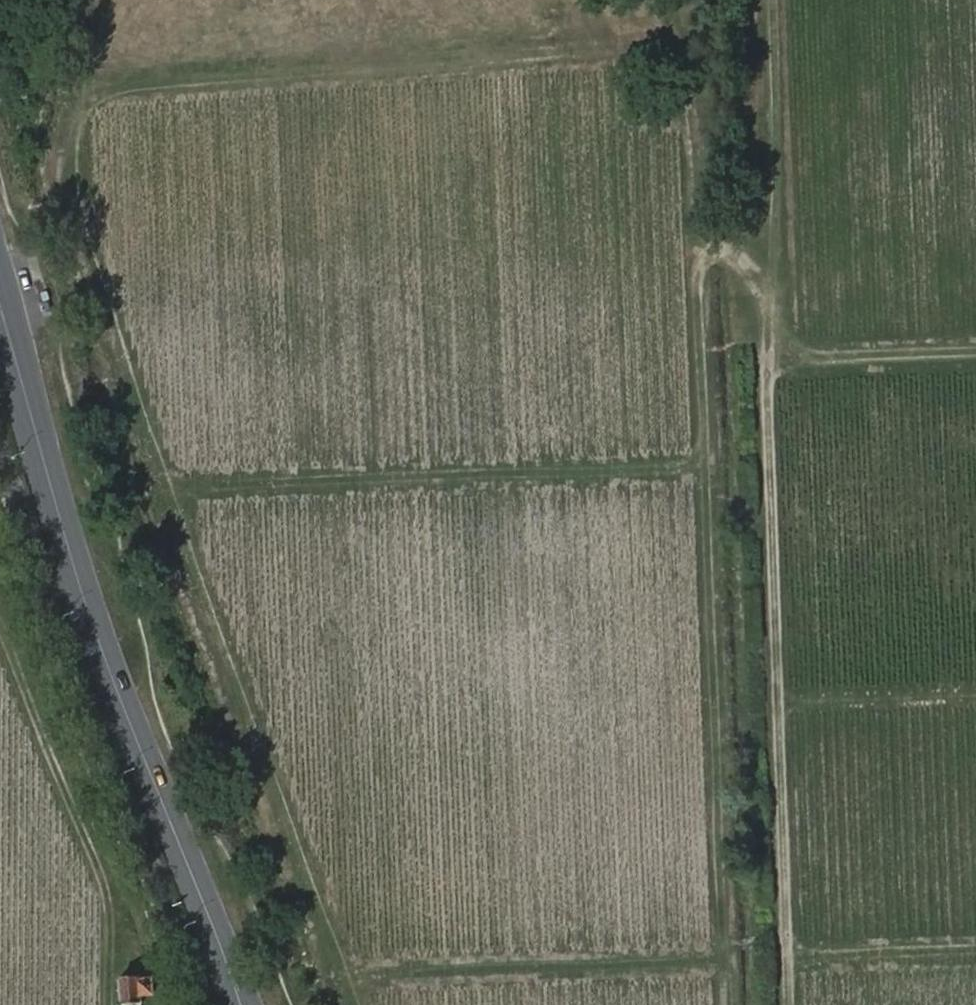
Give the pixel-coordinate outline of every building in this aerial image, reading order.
[(140,978),(134,978),(134,979),(121,979),(122,991),(123,1004),(142,1003),(141,996),(151,995),(150,983),(141,983),(140,978)] [(134,979),(134,978),(121,978),(122,991),(121,979),(134,979)]
